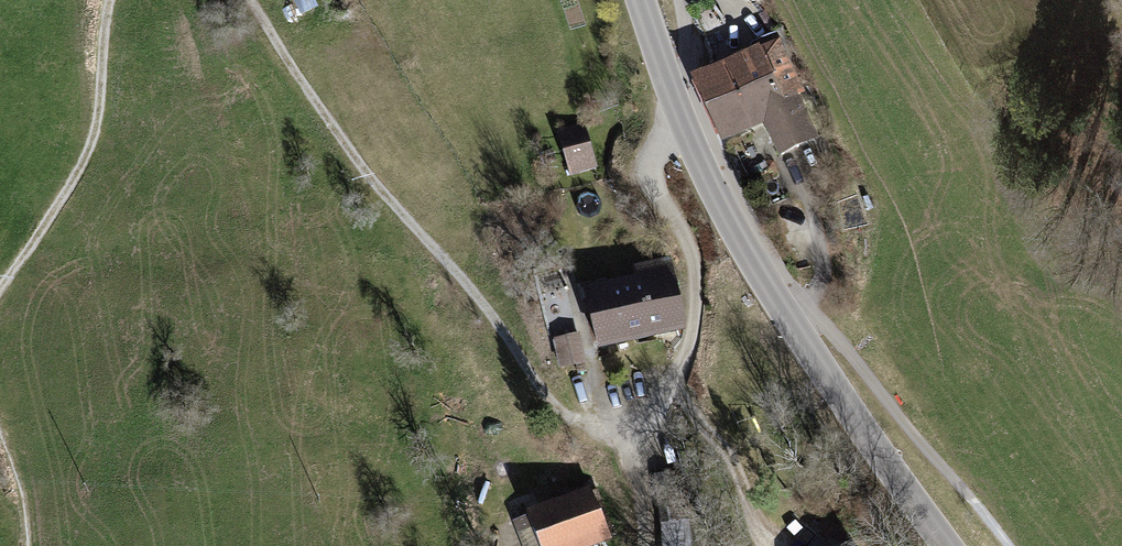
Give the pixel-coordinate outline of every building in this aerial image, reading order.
[(311,0),(296,0),(301,11),(314,5),(311,0)] [(778,156),(815,138),(793,94),(800,90),(780,49),(764,56),(763,53),(693,87),(721,143),(762,123),(778,156)] [(584,123),(556,131),(570,176),(598,168),(584,123)] [(585,294),(599,349),(681,329),(682,319),(668,263),(634,271),(636,281),(585,294)] [(580,334),(552,340),(560,370),(588,363),(580,334)] [(592,490),(526,516),(527,518),(513,524),(522,545),(607,545),(613,543),(611,538),(616,536),(598,492),(593,494),(592,490)] [(828,537),(825,541),(817,534),(808,545),(840,545),(828,537)]
